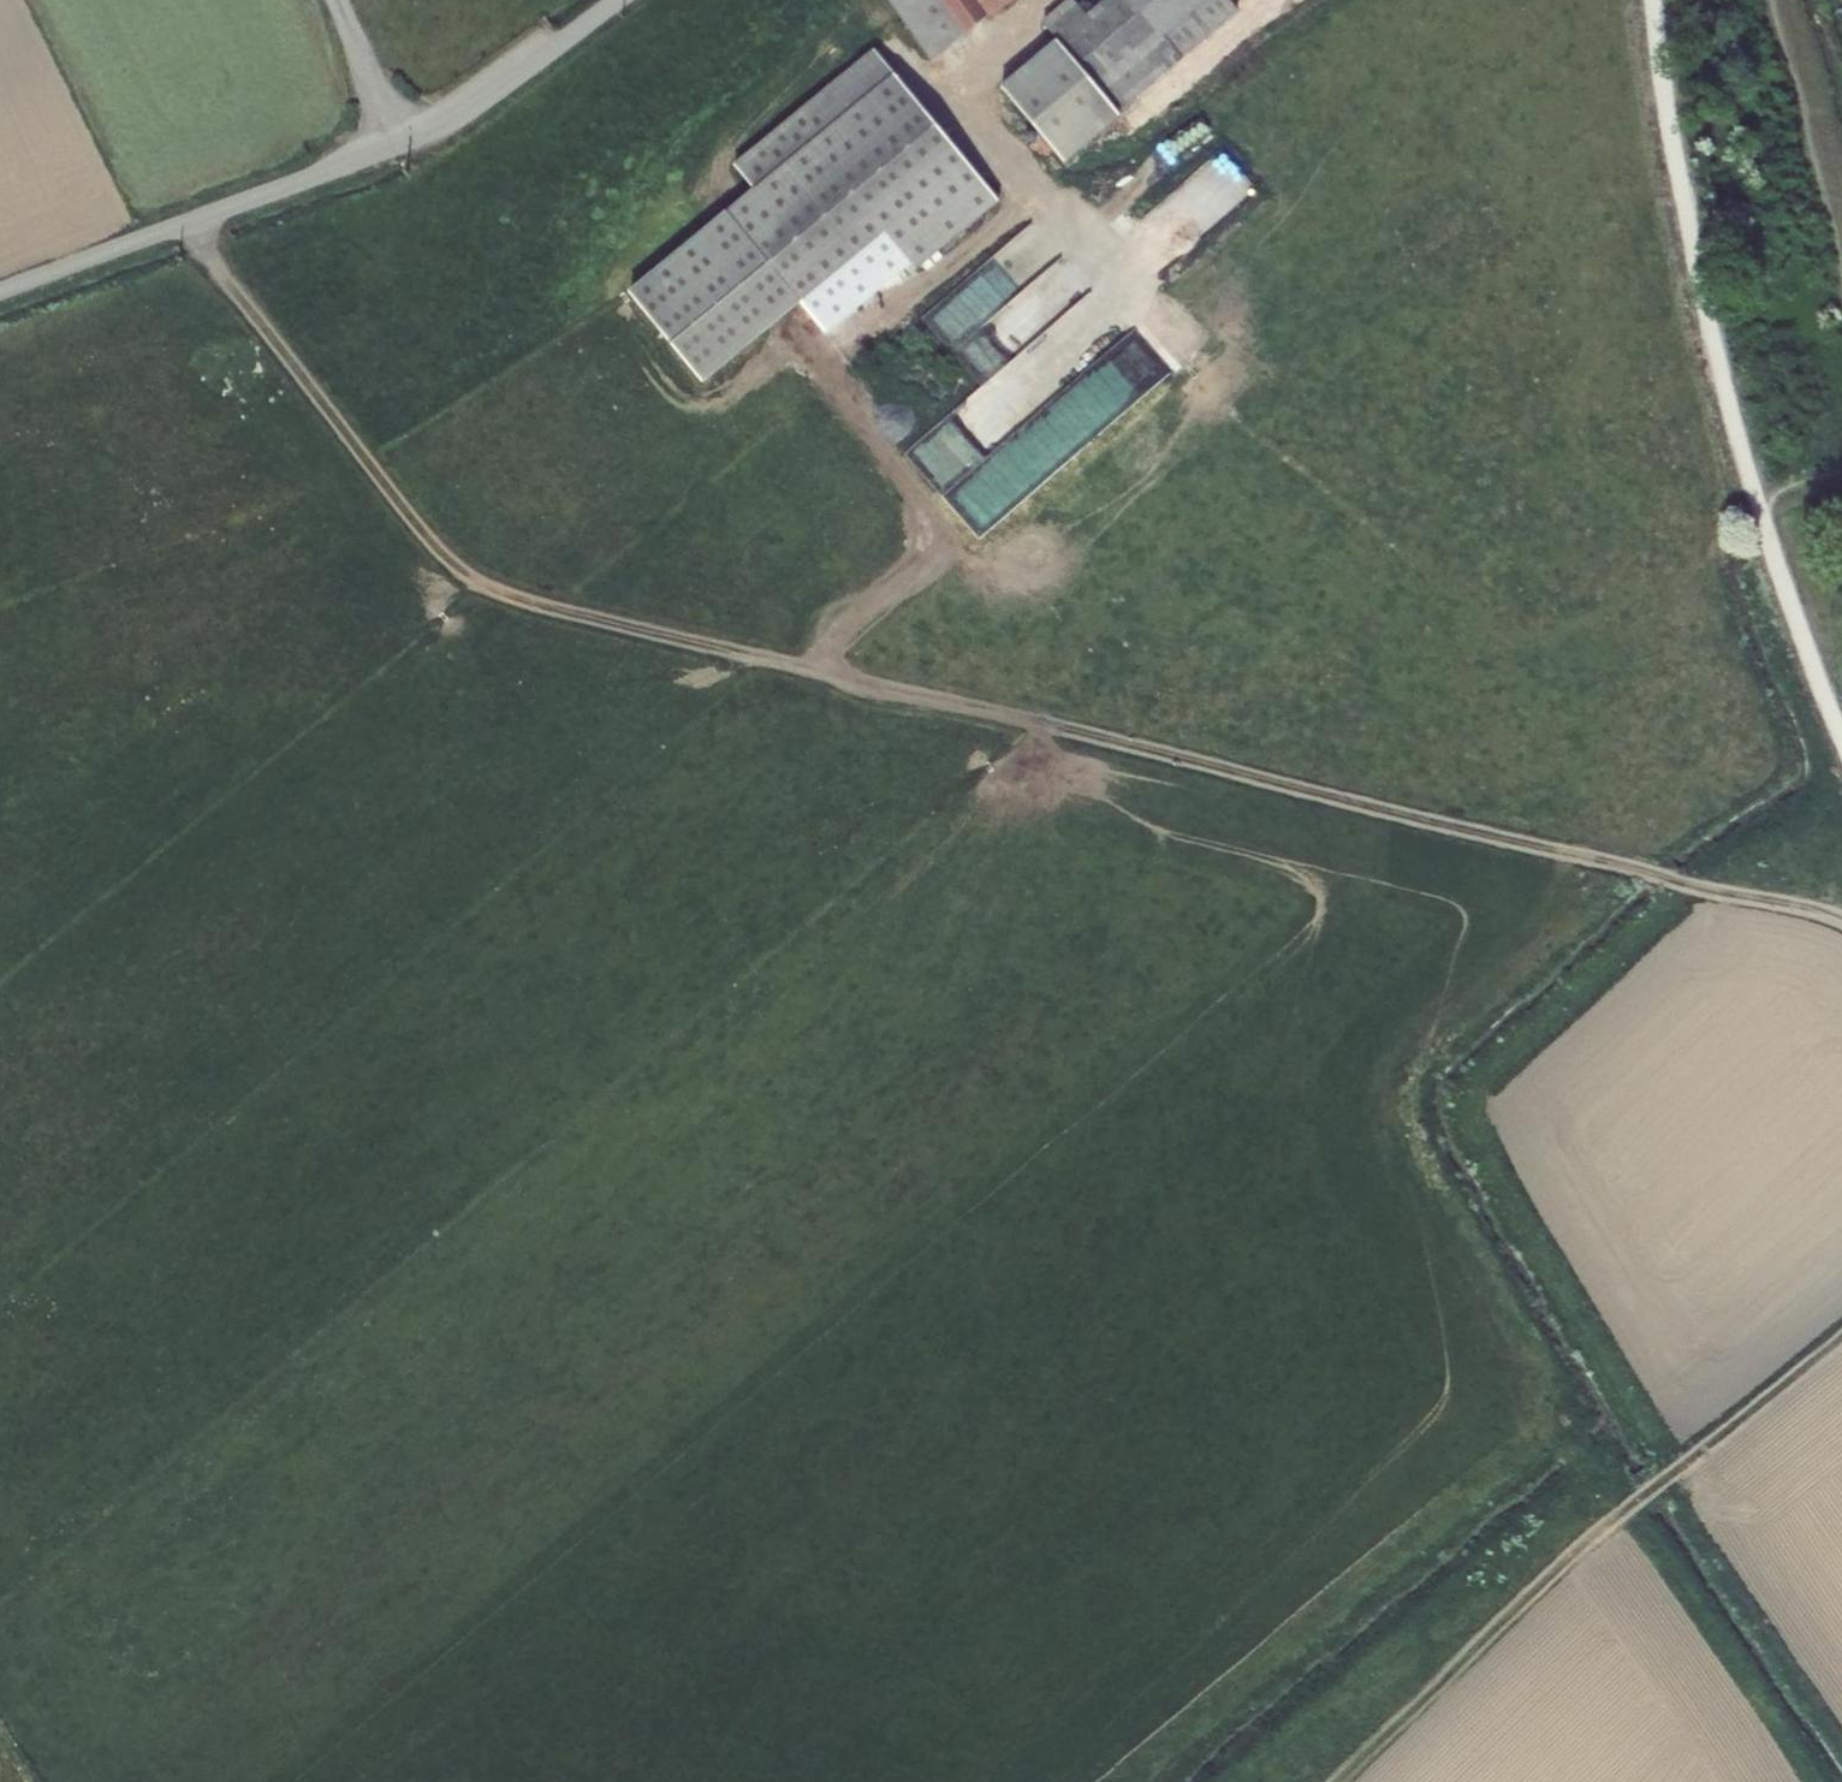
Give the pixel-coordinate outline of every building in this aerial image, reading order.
[(946,44),(1001,0),(911,0),(946,44)] [(1063,14),(1004,62),(1066,138),(1125,89),(1123,87),(1230,0),(1051,0),(1063,14)] [(1003,207),(874,50),(733,165),(754,198),(628,295),(716,382),(889,240),(922,274),(1003,207)]
